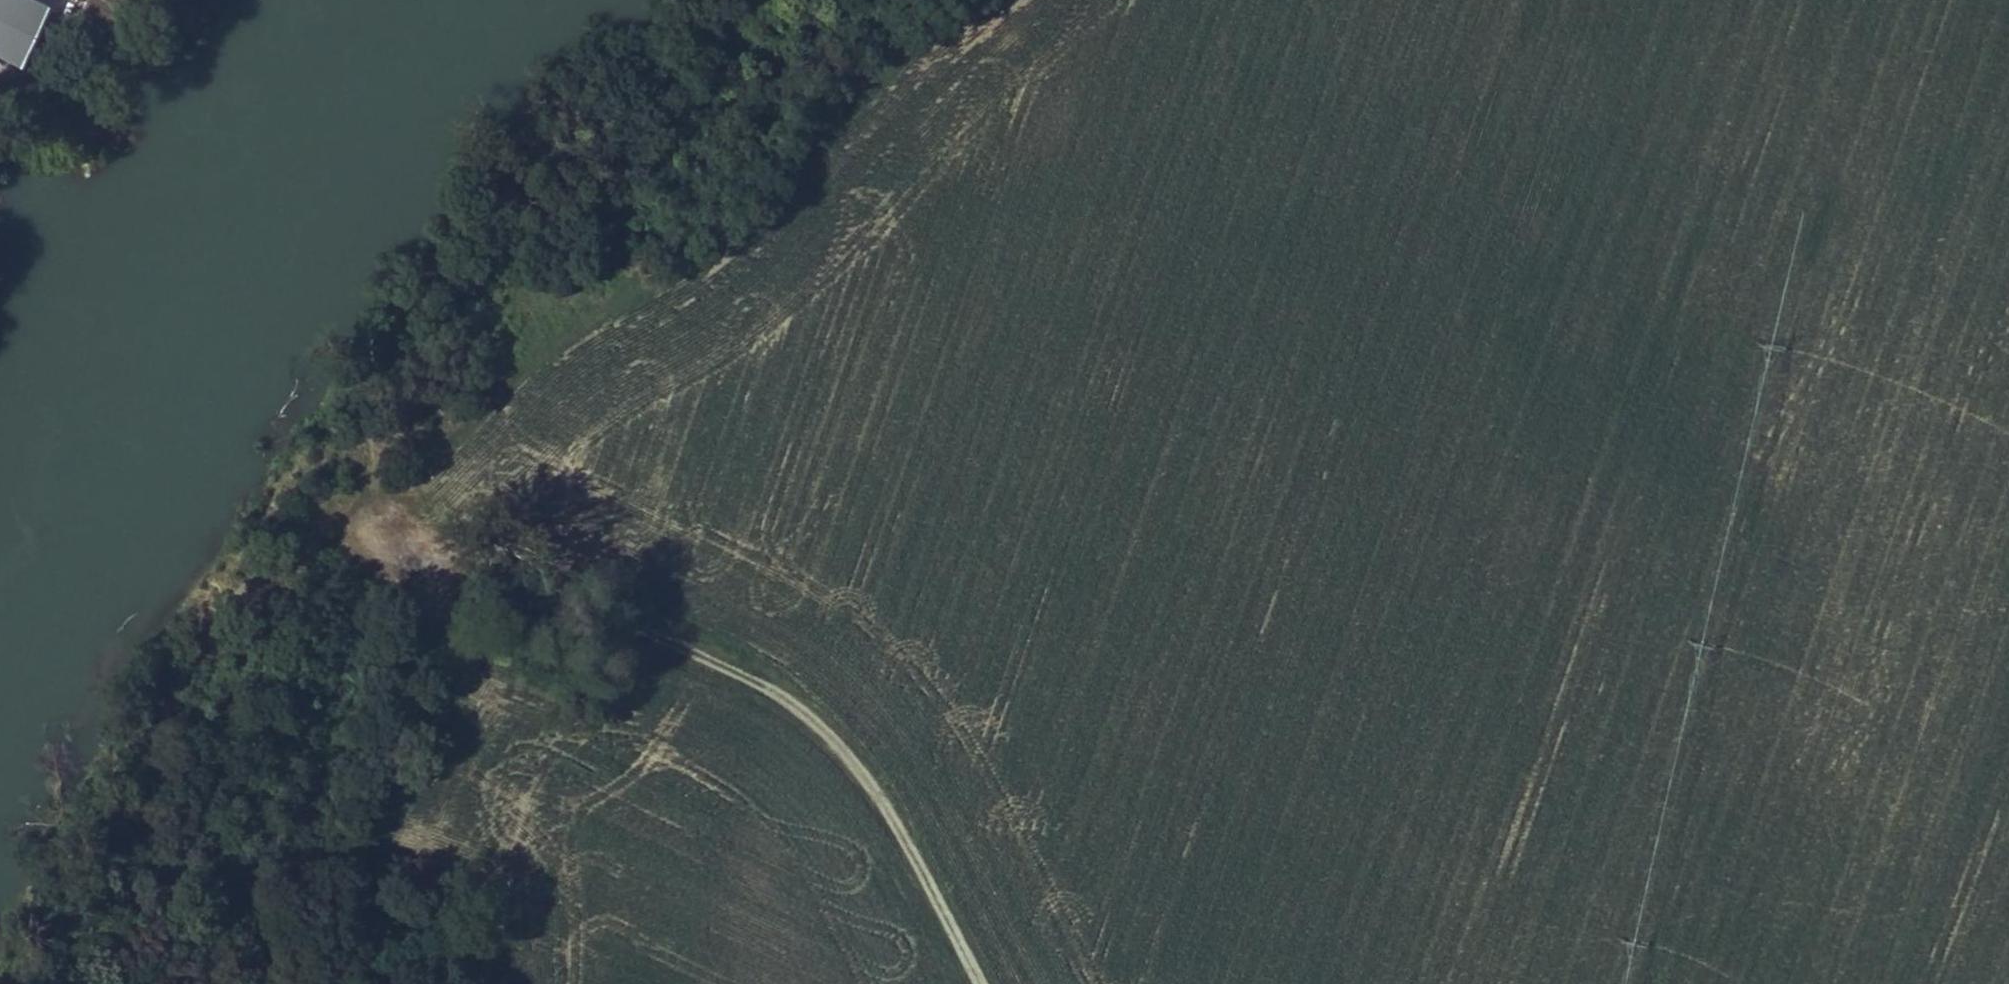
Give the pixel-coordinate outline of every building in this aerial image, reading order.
[(72,19),(77,9),(58,0),(31,0),(72,19)]
